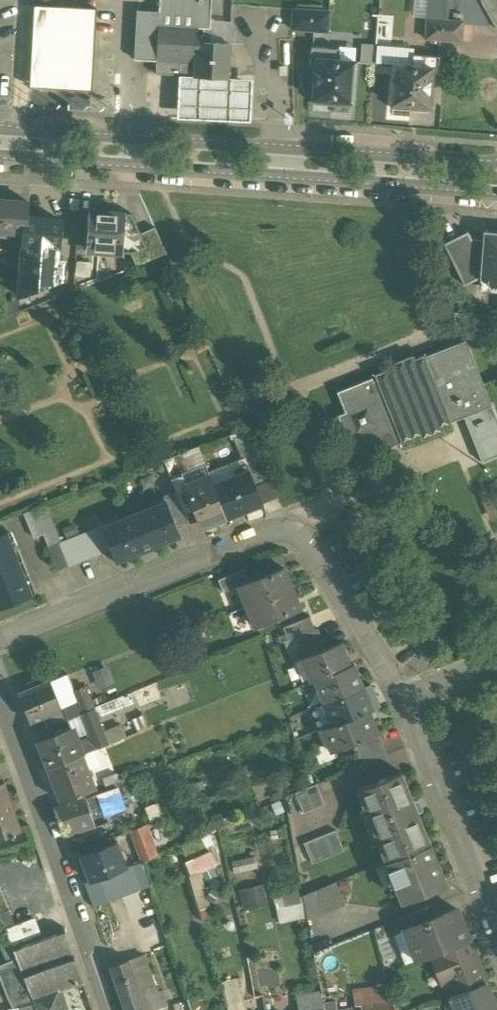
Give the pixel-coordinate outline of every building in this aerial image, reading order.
[(160,12),(161,12),(160,24),(199,26),(199,22),(211,23),(212,0),(160,0),(160,12)] [(427,19),(443,20),(444,0),(428,0),(427,19)] [(96,9),(35,6),(31,87),(92,90),(96,9)] [(329,12),(294,9),(292,29),(328,32),(329,12)] [(160,12),(137,10),(134,59),(157,60),(159,24),(160,24),(161,12),(160,12)] [(377,18),(377,43),(391,43),(391,18),(377,18)] [(443,20),(427,19),(425,39),(462,41),(463,21),(443,20)] [(211,23),(199,22),(199,26),(199,42),(210,42),(211,23)] [(160,24),(159,24),(157,60),(181,61),(196,62),(197,42),(199,42),(199,26),(160,24)] [(199,42),(197,42),(196,62),(181,61),(180,75),(228,77),(230,43),(210,42),(199,42)] [(339,50),(312,48),(311,65),(316,66),(313,103),(349,106),(350,101),(352,101),(355,62),(338,61),(339,50)] [(440,57),(414,55),(414,66),(395,65),(392,104),(394,104),(393,109),(430,112),(433,74),(438,74),(440,57)] [(181,61),(157,60),(156,73),(180,75),(181,61)] [(252,79),(180,75),(178,117),(249,121),(252,79)] [(0,200),(0,231),(25,233),(26,233),(28,217),(29,202),(0,200)] [(123,213),(90,211),(88,250),(120,253),(123,213)] [(132,214),(123,213),(120,253),(131,253),(146,247),(140,234),(132,214)] [(61,220),(28,217),(26,233),(25,233),(24,243),(59,246),(61,220)] [(79,219),(78,249),(86,249),(87,219),(79,219)] [(155,227),(140,234),(146,247),(131,253),(136,265),(166,253),(155,227)] [(470,238),(467,231),(443,243),(464,286),(479,278),(482,239),(470,238)] [(493,233),(493,239),(482,239),(479,278),(487,279),(487,285),(496,286),(496,233),(493,233)] [(59,246),(24,243),(19,296),(20,297),(62,281),(63,261),(58,261),(59,246)] [(203,334),(192,339),(198,351),(209,346),(203,334)] [(390,362),(392,366),(374,373),(374,375),(336,390),(344,410),(336,413),(346,439),(349,438),(357,459),(400,442),(401,443),(419,436),(420,439),(442,430),(441,427),(451,423),(450,421),(462,417),(480,464),(496,457),(496,423),(490,406),(465,340),(424,355),(424,353),(414,357),(413,353),(390,362)] [(248,433),(236,438),(245,462),(259,457),(248,433)] [(270,482),(259,457),(245,462),(250,473),(256,488),(270,482)] [(214,485),(213,486),(226,517),(227,518),(263,503),(256,488),(250,473),(238,479),(237,476),(214,485)] [(214,485),(210,476),(186,486),(200,520),(203,527),(226,517),(213,486),(214,485)] [(200,520),(186,487),(175,491),(177,496),(189,524),(200,520)] [(189,524),(177,496),(166,501),(178,529),(189,524)] [(166,501),(101,527),(110,549),(115,562),(180,536),(178,529),(166,501)] [(45,506),(24,514),(28,525),(49,517),(45,506)] [(49,517),(28,525),(33,538),(43,534),(54,529),(49,517)] [(110,549),(101,527),(91,531),(100,553),(110,549)] [(54,529),(43,534),(48,548),(60,543),(54,529)] [(100,553),(91,531),(81,535),(90,557),(100,553)] [(0,536),(0,609),(31,596),(6,533),(0,536)] [(90,557),(81,535),(70,539),(79,562),(90,557)] [(79,562),(70,539),(60,543),(69,566),(79,562)] [(60,543),(48,548),(57,571),(69,566),(60,543)] [(250,581),(239,585),(247,606),(292,589),(283,568),(250,581)] [(245,569),(218,579),(223,592),(239,585),(250,581),(245,569)] [(292,589),(247,606),(255,627),(300,609),(292,589)] [(310,616),(283,627),(288,639),(296,636),(315,629),(310,616)] [(315,629),(296,636),(300,647),(322,638),(318,628),(315,629)] [(322,638),(300,647),(304,656),(326,648),(322,638)] [(304,656),(301,658),(310,682),(314,680),(351,666),(341,642),(326,648),(304,656)] [(351,666),(314,680),(323,703),(363,687),(354,664),(351,666)] [(41,678),(27,683),(30,690),(44,684),(41,678)] [(30,690),(19,694),(31,722),(43,717),(61,710),(61,708),(50,682),(44,684),(30,690)] [(369,711),(380,706),(371,684),(363,687),(323,703),(332,725),(369,711)] [(90,701),(84,686),(73,690),(78,702),(82,712),(93,708),(90,701)] [(100,697),(90,701),(93,708),(94,708),(103,704),(100,697)] [(78,702),(63,709),(67,719),(82,712),(78,702)] [(61,710),(43,717),(47,727),(67,719),(63,709),(62,708),(61,708),(61,710)] [(93,708),(82,712),(92,738),(77,744),(81,755),(108,745),(94,708),(93,708)] [(332,725),(323,729),(332,752),(355,743),(378,734),(369,711),(332,725)] [(70,727),(37,741),(47,768),(81,755),(77,744),(70,727)] [(378,734),(355,743),(360,753),(382,744),(378,734)] [(382,744),(360,753),(364,764),(386,755),(382,744)] [(81,755),(47,768),(60,801),(95,789),(81,755)] [(401,772),(357,790),(385,861),(430,843),(401,772)] [(316,783),(295,792),(304,813),(325,804),(316,783)] [(0,786),(0,838),(21,830),(4,785),(0,786)] [(117,788),(86,799),(94,823),(126,812),(126,811),(121,797),(117,788)] [(130,798),(126,800),(125,795),(121,797),(126,811),(133,808),(130,798)] [(86,799),(55,810),(64,834),(83,827),(84,830),(95,827),(94,823),(86,799)] [(164,818),(158,803),(146,807),(152,822),(164,818)] [(156,855),(145,825),(132,830),(143,860),(156,855)] [(336,830),(304,842),(312,862),(344,850),(336,830)] [(200,836),(181,845),(188,859),(207,850),(200,836)] [(127,867),(117,842),(81,856),(91,880),(113,872),(127,867)] [(430,843),(385,861),(401,900),(445,882),(430,843)] [(127,867),(113,872),(122,896),(151,886),(143,860),(127,867)] [(113,872),(91,880),(86,882),(95,906),(122,896),(113,872)] [(239,888),(246,910),(270,902),(263,881),(239,888)] [(336,881),(302,894),(307,919),(345,904),(336,881)] [(432,905),(394,920),(399,932),(404,930),(437,917),(432,905)] [(0,912),(0,915),(3,922),(4,926),(14,923),(8,909),(0,912)] [(437,917),(404,930),(416,960),(429,955),(468,939),(469,939),(456,909),(437,917)] [(37,919),(6,931),(13,947),(43,935),(37,919)] [(43,935),(13,947),(17,959),(22,971),(33,999),(60,989),(82,981),(63,927),(43,935)] [(468,939),(429,955),(441,985),(450,982),(455,994),(485,981),(468,939)] [(144,955),(129,961),(140,993),(152,988),(153,989),(157,988),(144,955)] [(17,959),(5,964),(10,976),(22,971),(17,959)] [(129,961),(111,967),(125,1009),(146,1009),(140,993),(129,961)] [(10,976),(2,980),(14,1009),(21,1008),(21,1007),(35,1005),(33,999),(22,971),(10,976)] [(236,979),(220,983),(226,1007),(243,1002),(236,979)] [(450,996),(455,1009),(496,1009),(486,981),(455,994),(450,996)] [(389,986),(354,990),(356,1006),(361,1005),(361,1003),(391,1000),(389,986)] [(140,993),(146,1009),(158,1009),(173,1005),(172,1004),(168,1005),(164,992),(155,995),(153,989),(152,988),(140,993)] [(33,999),(35,1005),(37,1009),(64,1009),(60,989),(33,999)] [(297,996),(299,1009),(324,1009),(323,1004),(320,991),(297,996)] [(188,1000),(173,1005),(174,1009),(191,1009),(188,1000)] [(361,1003),(361,1005),(362,1009),(393,1009),(393,1000),(391,1000),(361,1003)] [(323,1004),(324,1009),(336,1009),(335,1002),(323,1004)]
